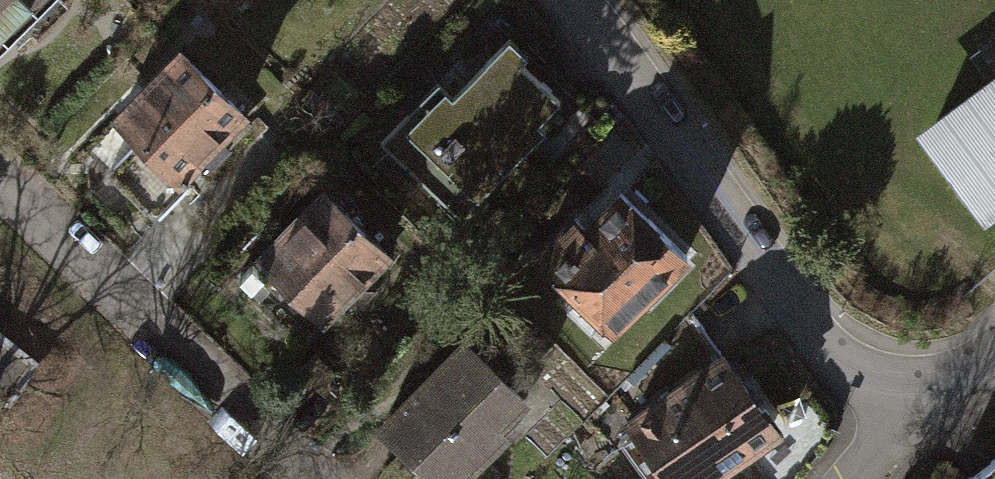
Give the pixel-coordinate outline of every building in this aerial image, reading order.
[(18,28),(9,19),(28,0),(0,0),(0,46),(18,28)] [(512,29),(498,44),(556,101),(560,107),(577,91),(512,29)] [(472,185),(556,101),(498,44),(447,96),(434,84),(379,139),(442,201),(465,178),(472,185)] [(137,138),(107,168),(150,213),(188,176),(180,168),(193,155),(206,169),(228,148),(214,133),(237,110),(180,51),(114,114),(137,138)] [(927,138),(979,209),(994,197),(994,88),(927,138)] [(256,256),(279,280),(257,301),(293,338),(382,251),(323,191),(256,256)] [(573,217),(538,253),(611,325),(681,253),(620,194),(585,229),(573,217)] [(379,426),(435,478),(457,478),(501,433),(492,424),(519,395),(462,340),(379,426)] [(628,423),(636,435),(625,442),(644,469),(654,462),(666,478),(695,478),(743,445),(747,452),(781,428),(760,398),(753,403),(721,358),(628,423)] [(960,478),(994,478),(994,454),(960,478)]
